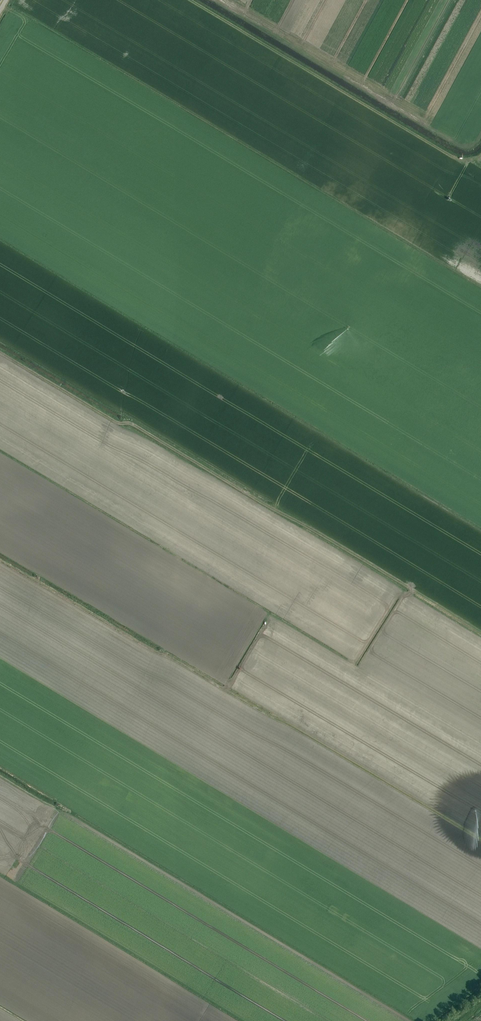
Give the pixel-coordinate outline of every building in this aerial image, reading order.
[(472,855),(468,863),(474,866),(477,860),(480,862),(480,860),(472,855)]
